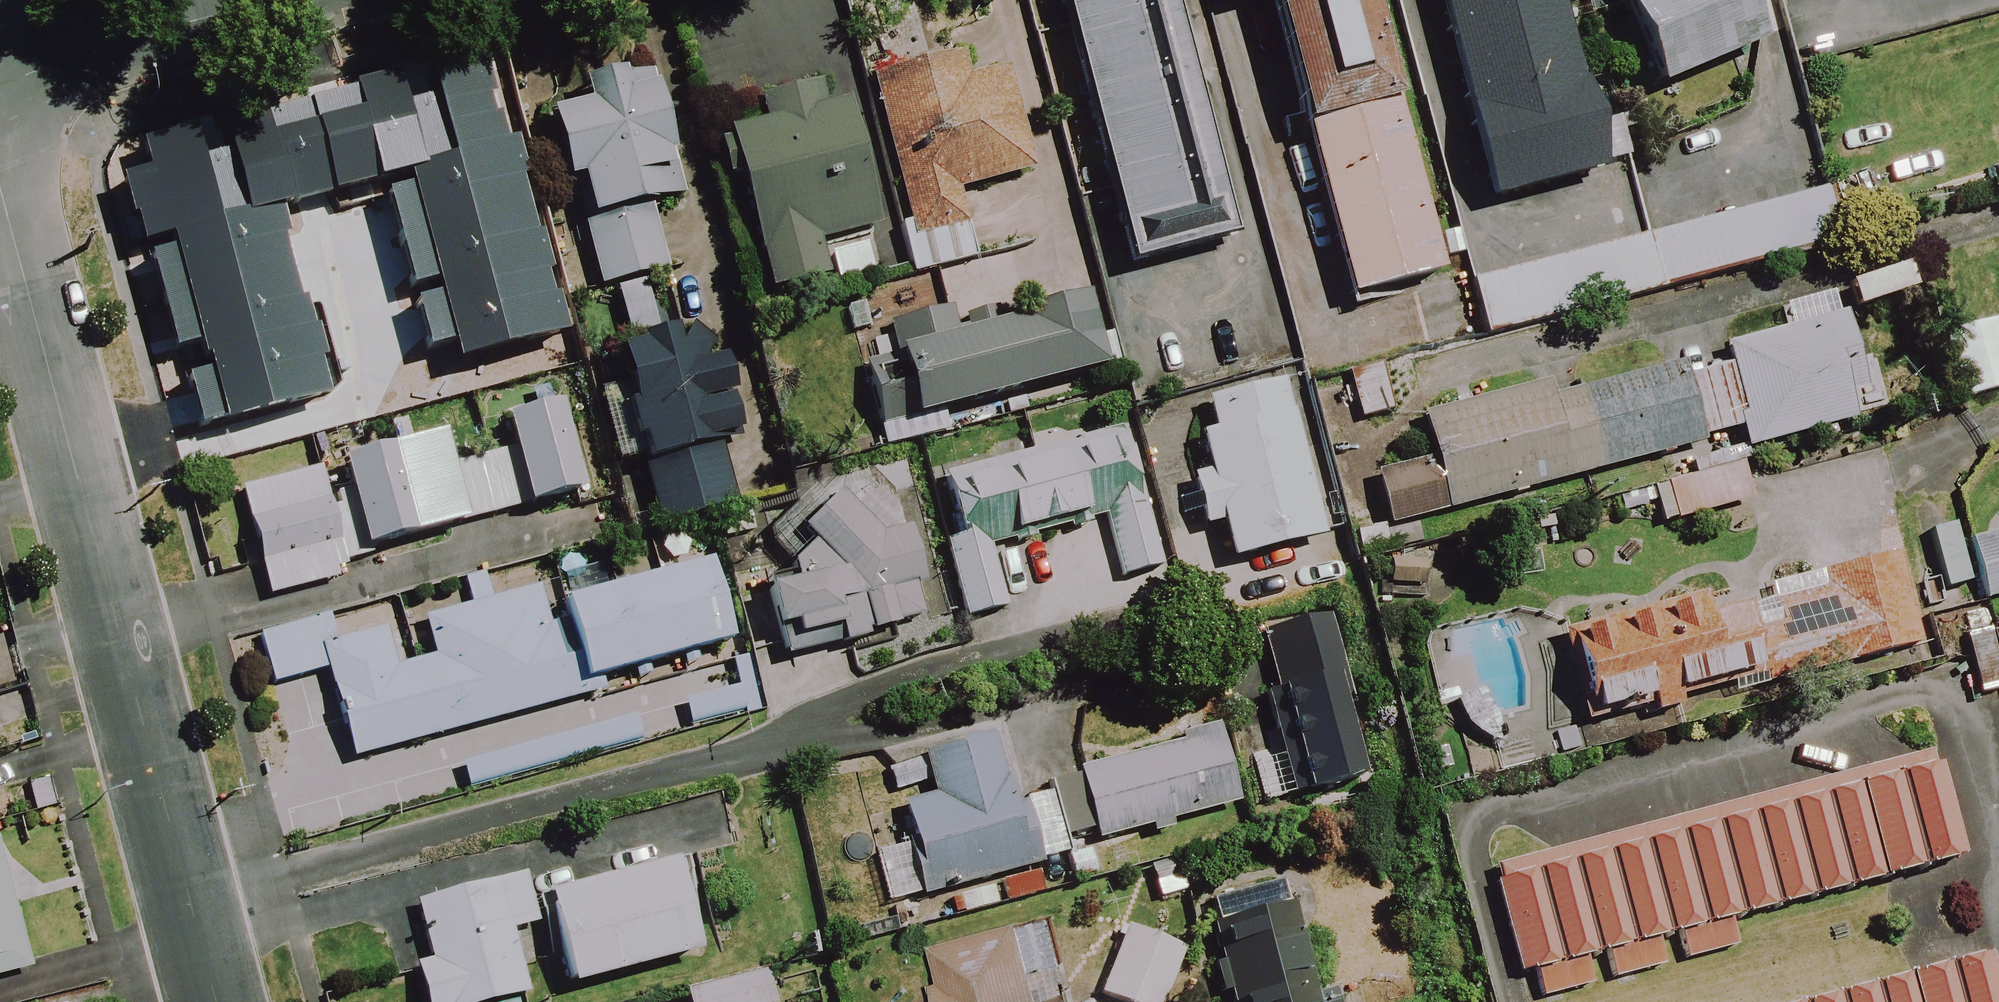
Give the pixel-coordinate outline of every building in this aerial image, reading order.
[(1095,239),(1193,214),(1140,0),(1036,0),(1095,239)] [(1332,288),(1412,265),(1336,0),(1249,0),(1332,288)] [(1463,188),(1575,159),(1534,0),(1415,0),(1463,188)] [(1632,56),(1730,30),(1722,0),(1617,0),(1632,56)] [(1031,173),(1004,67),(973,75),(967,53),(867,79),(908,237),(961,223),(954,194),(1031,173)] [(583,224),(599,290),(665,275),(649,208),(683,200),(652,69),(581,86),(586,107),(546,117),(563,188),(574,185),(583,224)] [(814,244),(879,228),(848,105),(836,108),(828,77),(767,92),(775,125),(726,137),(766,294),(823,280),(814,244)] [(471,81),(387,107),(436,259),(520,232),(471,81)] [(380,218),(357,136),(318,147),(341,229),(380,218)] [(237,157),(124,185),(141,256),(188,245),(207,322),(274,305),(237,157)] [(1842,245),(1828,191),(1469,286),(1483,340),(1842,245)] [(1048,275),(860,326),(882,405),(1070,354),(1048,275)] [(1725,357),(1749,450),(1777,443),(1852,423),(1846,398),(1863,393),(1843,317),(1723,349),(1725,357)] [(740,435),(710,324),(609,351),(656,529),(738,507),(721,440),(740,435)] [(261,351),(198,368),(215,429),(278,412),(261,351)] [(1564,483),(1633,465),(1736,438),(1716,360),(1544,405),(1539,385),(1415,417),(1427,461),(1375,475),(1389,529),(1564,483)] [(1392,416),(1389,400),(1418,394),(1412,367),(1383,373),(1345,381),(1354,425),(1392,416)] [(1210,433),(1197,437),(1207,477),(1189,482),(1202,531),(1218,527),(1227,564),(1322,540),(1283,385),(1203,405),(1210,433)] [(361,553),(586,493),(562,403),(337,464),(361,553)] [(948,437),(958,474),(925,483),(962,623),(1005,612),(987,546),(1100,515),(1118,582),(1159,571),(1121,431),(991,466),(981,429),(948,437)] [(1736,438),(1633,465),(1652,535),(1754,508),(1746,478),(1736,438)] [(347,579),(317,467),(237,488),(268,600),(347,579)] [(920,529),(876,539),(847,512),(831,497),(801,526),(807,553),(785,558),(791,588),(760,595),(769,636),(791,632),(793,642),(836,632),(837,640),(939,618),(920,529)] [(1967,547),(1981,604),(1998,599),(1998,539),(1967,547)] [(1591,718),(1755,675),(1753,665),(1818,647),(1827,675),(1917,649),(1896,557),(1815,578),(1734,598),(1731,587),(1564,630),(1576,679),(1581,678),(1591,718)] [(728,644),(705,564),(562,605),(585,685),(728,644)] [(460,586),(466,609),(421,621),(432,660),(393,671),(382,631),(333,645),(325,617),(257,635),(271,688),(326,673),(350,762),(573,701),(542,588),(489,603),(483,579),(460,586)] [(1356,784),(1328,621),(1262,632),(1280,739),(1290,795),(1356,784)] [(21,688),(11,651),(0,654),(0,694),(21,688)] [(1219,812),(1197,723),(1101,746),(1072,753),(1094,842),(1219,812)] [(1031,870),(996,736),(921,756),(932,800),(900,808),(924,898),(1031,870)] [(1937,756),(1494,868),(1519,968),(1962,856),(1937,756)] [(696,955),(672,864),(545,898),(568,989),(696,955)] [(0,866),(0,980),(27,974),(0,866)] [(521,878),(415,907),(430,962),(413,967),(422,1001),(508,1001),(525,997),(508,934),(534,927),(521,878)] [(1321,900),(1202,924),(1218,1001),(1342,1001),(1321,900)] [(1038,920),(925,950),(939,1001),(1034,1001),(1027,977),(1052,970),(1038,920)] [(1125,930),(1099,999),(1107,1001),(1154,1001),(1174,948),(1125,930)] [(1783,1001),(1998,1001),(1998,988),(1989,952),(1979,955),(1978,948),(1783,1001)] [(746,984),(685,1001),(751,1001),(746,984)]
